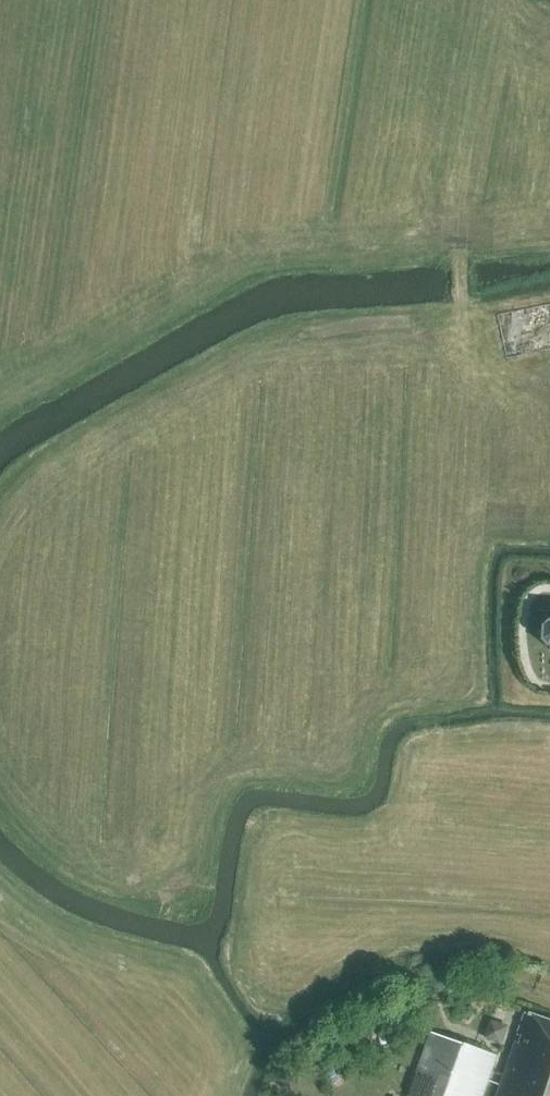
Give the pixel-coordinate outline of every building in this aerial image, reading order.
[(525,1012),(517,1034),(522,1036),(520,1042),(516,1040),(496,1095),(549,1095),(549,1020),(530,1013),(525,1012)] [(497,1054),(431,1031),(408,1095),(482,1095),(497,1054)]
